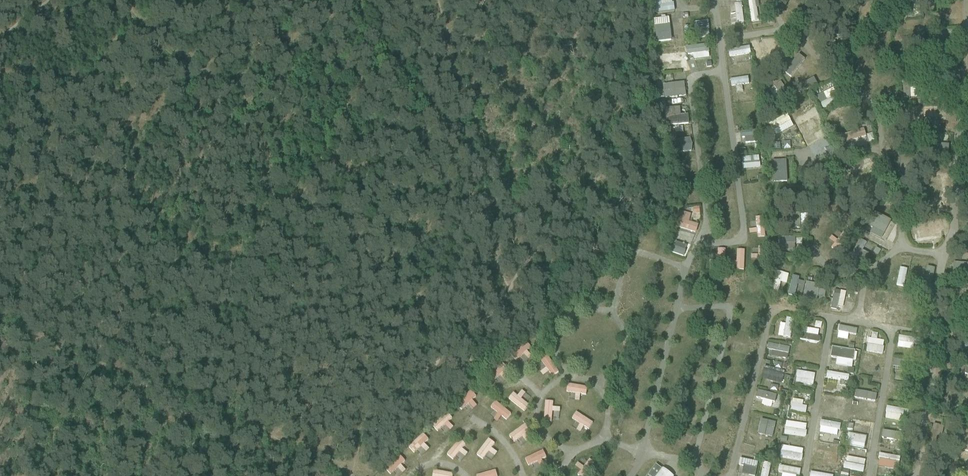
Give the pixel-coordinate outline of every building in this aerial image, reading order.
[(652,13),(673,12),(673,0),(652,0),(652,13)] [(728,4),(729,24),(743,23),(742,3),(728,4)] [(669,17),(653,18),(655,41),(670,40),(669,17)] [(685,46),(686,54),(693,53),(693,59),(709,58),(708,45),(685,46)] [(789,78),(804,60),(795,52),(779,70),(789,78)] [(680,61),(658,64),(659,72),(681,69),(680,61)] [(800,94),(817,85),(813,77),(796,86),(800,94)] [(730,86),(748,85),(747,78),(729,78),(730,86)] [(662,83),(663,97),(685,96),(684,82),(662,83)] [(903,84),(903,97),(913,97),(913,84),(903,84)] [(769,90),(775,99),(783,94),(776,85),(769,90)] [(816,96),(823,110),(837,103),(830,89),(816,96)] [(679,107),(663,107),(664,125),(688,123),(687,114),(679,114),(679,107)] [(943,117),(943,108),(922,107),(922,117),(943,117)] [(832,115),(838,130),(848,126),(842,111),(832,115)] [(743,143),(753,143),(753,133),(742,134),(743,143)] [(690,138),(675,139),(676,152),(691,151),(690,138)] [(741,157),(742,169),(759,168),(759,156),(741,157)] [(788,182),(787,159),(771,160),(772,183),(788,182)] [(677,161),(678,178),(689,178),(687,160),(677,161)] [(943,200),(943,178),(927,178),(927,200),(943,200)] [(681,206),(697,204),(695,190),(679,192),(681,206)] [(689,222),(691,213),(677,210),(674,228),(696,232),(698,224),(689,222)] [(866,231),(881,238),(890,220),(874,212),(866,231)] [(806,228),(806,213),(784,213),(785,229),(806,228)] [(756,228),(748,229),(749,235),(765,232),(763,217),(754,218),(756,228)] [(934,224),(913,227),(916,240),(936,237),(934,224)] [(643,246),(654,249),(659,235),(648,232),(643,246)] [(671,252),(683,257),(688,245),(676,240),(671,252)] [(725,266),(725,249),(717,249),(717,266),(725,266)] [(729,261),(729,270),(745,270),(745,249),(735,250),(736,261),(729,261)] [(958,263),(958,279),(967,279),(967,264),(958,263)] [(900,264),(896,285),(905,286),(908,265),(900,264)] [(933,287),(934,268),(925,267),(924,286),(933,287)] [(780,282),(786,284),(789,274),(776,271),(771,291),(777,292),(780,282)] [(788,295),(801,298),(800,300),(816,303),(817,298),(823,299),(824,291),(816,289),(817,284),(798,281),(798,277),(792,276),(788,295)] [(749,282),(751,292),(761,290),(758,280),(749,282)] [(725,282),(725,294),(735,295),(735,282),(725,282)] [(720,292),(718,283),(710,284),(712,294),(720,292)] [(781,283),(778,292),(783,294),(787,285),(781,283)] [(831,307),(842,310),(846,292),(834,289),(831,307)] [(886,314),(887,292),(870,291),(869,314),(886,314)] [(891,295),(889,307),(903,310),(905,297),(891,295)] [(742,312),(754,314),(755,304),(743,302),(742,312)] [(748,332),(751,322),(741,319),(738,329),(748,332)] [(800,337),(819,342),(820,337),(818,337),(822,322),(814,321),(813,325),(803,323),(800,337)] [(866,351),(882,354),(885,340),(878,339),(879,332),(870,331),(866,351)] [(898,336),(897,348),(914,349),(915,338),(898,336)] [(701,337),(700,346),(712,346),(712,337),(701,337)] [(525,341),(510,355),(516,361),(531,347),(525,341)] [(733,352),(744,354),(745,343),(734,342),(733,352)] [(834,366),(852,369),(854,351),(831,347),(830,357),(836,358),(834,366)] [(547,380),(559,372),(546,355),(539,359),(545,367),(540,371),(547,380)] [(729,364),(740,368),(743,359),(732,355),(729,364)] [(501,377),(509,370),(501,361),(486,375),(493,382),(500,376),(501,377)] [(693,372),(705,374),(706,364),(695,362),(693,372)] [(860,363),(859,375),(880,376),(881,365),(860,363)] [(763,366),(760,378),(782,383),(784,371),(763,366)] [(797,369),(794,382),(813,387),(816,374),(797,369)] [(848,382),(849,375),(827,371),(825,378),(848,382)] [(691,385),(702,387),(703,377),(692,376),(691,385)] [(735,392),(737,382),(725,379),(723,390),(735,392)] [(580,395),(585,396),(587,388),(567,383),(565,392),(575,394),(574,400),(578,401),(580,395)] [(894,397),(906,397),(906,384),(894,384),(894,397)] [(855,390),(854,397),(874,402),(876,394),(855,390)] [(470,401),(476,397),(472,391),(455,403),(460,410),(471,403),(470,401)] [(756,391),(755,398),(762,399),(761,405),(773,407),(775,394),(756,391)] [(519,398),(513,393),(507,399),(524,412),(529,406),(519,397),(519,398)] [(720,405),(731,407),(733,396),(721,394),(720,405)] [(696,411),(698,400),(687,398),(685,408),(696,411)] [(792,399),(790,412),(806,413),(807,406),(802,406),(803,400),(792,399)] [(499,415),(505,421),(511,415),(496,401),(489,408),(498,416),(499,415)] [(543,421),(552,422),(552,413),(559,413),(559,407),(553,407),(553,401),(544,401),(543,421)] [(903,420),(903,407),(885,407),(885,419),(903,420)] [(570,419),(588,430),(593,423),(575,412),(570,419)] [(851,421),(872,426),(874,417),(853,412),(851,421)] [(437,432),(445,427),(448,431),(452,427),(448,422),(452,419),(448,413),(431,425),(437,432)] [(726,427),(728,417),(717,414),(714,425),(726,427)] [(805,437),(807,424),(785,421),(784,434),(805,437)] [(524,440),(532,434),(523,424),(508,436),(513,443),(521,437),(524,440)] [(967,442),(966,427),(958,427),(959,451),(967,450),(967,442)] [(882,439),(900,440),(900,431),(882,431),(882,439)] [(678,442),(687,444),(689,435),(681,432),(678,442)] [(413,454),(423,445),(423,446),(429,440),(423,433),(407,448),(413,454)] [(723,445),(724,437),(705,433),(704,441),(723,445)] [(846,447),(865,447),(866,436),(847,435),(846,447)] [(452,460),(461,451),(466,445),(459,439),(445,454),(452,460)] [(491,448),(494,444),(488,439),(474,454),(482,461),(488,453),(493,457),(496,453),(491,448)] [(817,443),(816,449),(833,454),(835,447),(817,443)] [(779,457),(801,461),(804,449),(782,445),(779,457)] [(544,462),(541,452),(523,457),(526,467),(544,462)] [(390,475),(397,469),(401,474),(405,470),(401,465),(405,461),(399,454),(384,469),(390,475)] [(896,469),(898,456),(879,454),(878,467),(896,469)] [(846,456),(843,469),(863,473),(866,460),(846,456)] [(758,462),(740,458),(737,474),(748,475),(755,475),(758,462)] [(576,475),(586,475),(594,463),(588,459),(582,469),(580,469),(576,475)] [(646,475),(672,475),(655,463),(646,475)] [(940,475),(948,475),(949,467),(941,466),(940,475)] [(781,473),(781,475),(796,475),(801,475),(801,468),(779,467),(778,472),(781,473)]
